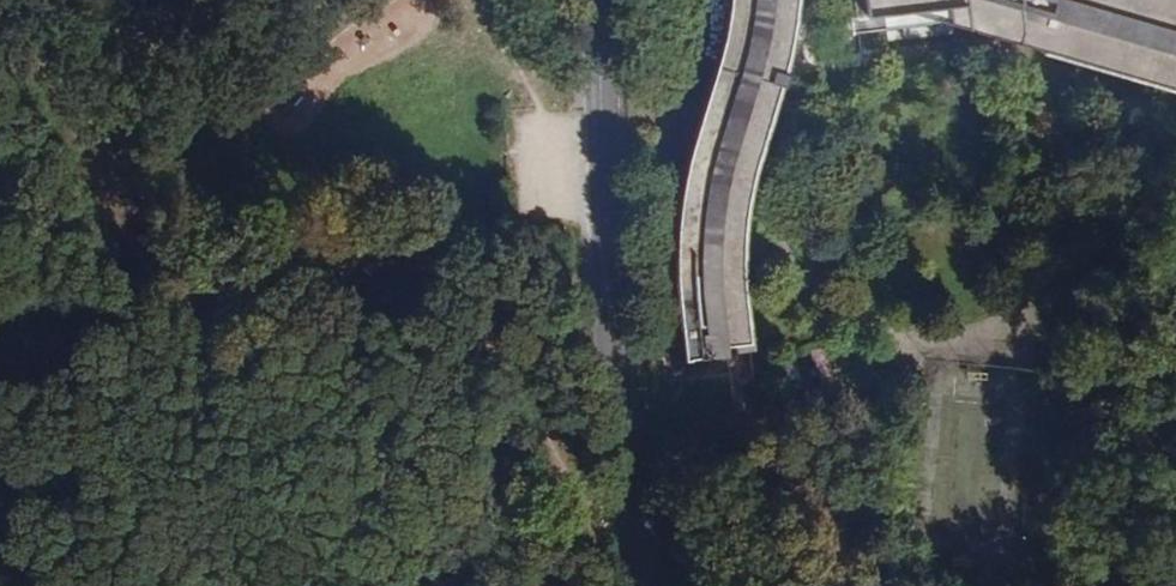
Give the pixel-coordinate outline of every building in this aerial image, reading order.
[(811,9),(812,0),(764,0),(759,27),(747,27),(722,118),(709,188),(705,265),(708,324),(738,324),(739,310),(773,310),(771,223),(776,149),(805,60),(813,60),(818,42),(803,36),(811,9)] [(857,23),(967,23),(1007,36),(1007,45),(1175,92),(1175,0),(856,0),(857,23)]
